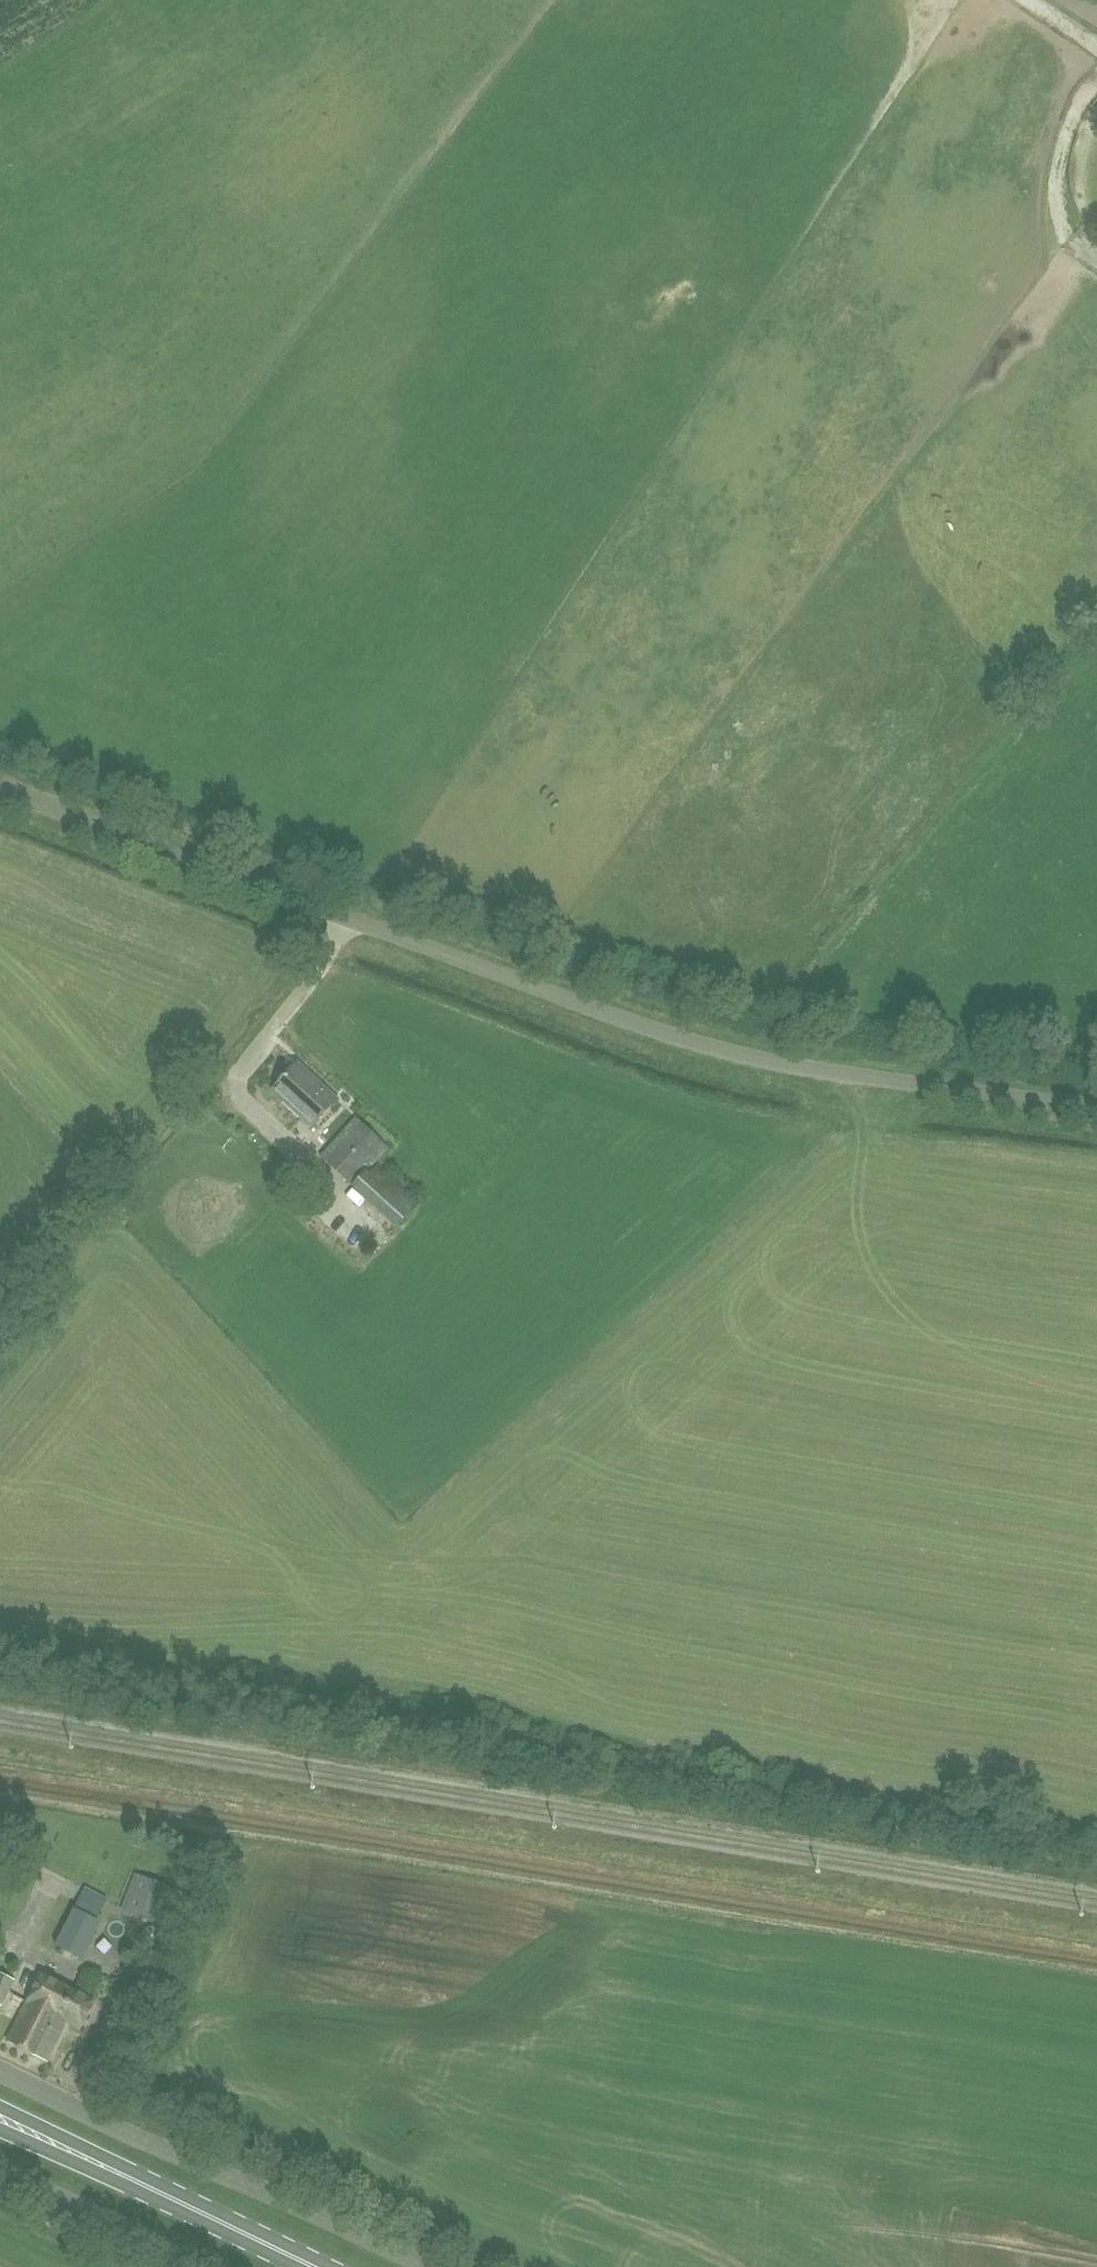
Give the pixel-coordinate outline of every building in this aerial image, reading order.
[(274,1089),(313,1126),(337,1100),(299,1063),(274,1089)] [(393,1148),(363,1117),(325,1154),(355,1185),(393,1148)] [(163,1923),(174,1890),(135,1875),(123,1909),(163,1923)] [(89,1892),(85,1903),(107,1911),(111,1900),(89,1892)] [(83,1958),(103,1922),(75,1908),(56,1945),(83,1958)] [(42,1973),(32,1992),(56,2004),(52,2012),(73,2022),(72,2023),(81,2027),(95,2000),(42,1973)] [(2,2005),(14,1980),(0,1974),(0,2004),(2,2005)] [(68,2021),(72,2023),(73,2022),(52,2012),(56,2004),(32,1992),(8,2040),(48,2060),(68,2021)]
